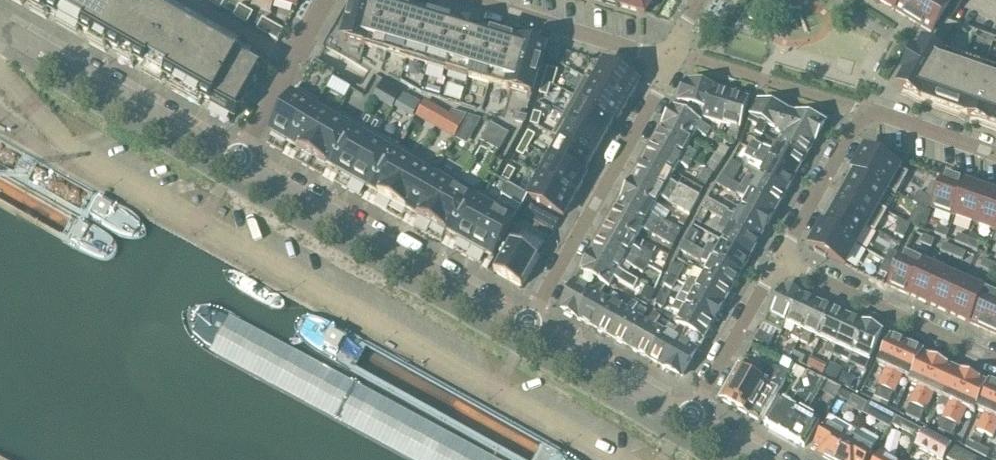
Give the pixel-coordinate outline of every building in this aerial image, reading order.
[(35,5),(38,0),(49,7),(47,12),(96,40),(119,53),(124,55),(126,52),(137,58),(135,62),(142,65),(164,78),(177,86),(179,82),(191,88),(189,92),(190,93),(192,89),(204,96),(202,99),(235,118),(247,98),(250,92),(254,86),(263,70),(252,63),(251,64),(247,61),(139,0),(26,0),(35,5)] [(225,3),(221,0),(213,0),(211,4),(221,10),(225,3)] [(276,2),(298,8),(300,0),(276,0),(276,2)] [(298,90),(319,102),(339,113),(359,125),(378,136),(399,147),(419,158),(439,170),(458,181),(478,192),(498,203),(519,215),(530,197),(530,195),(502,179),(496,176),(524,125),(515,122),(517,116),(526,119),(532,98),(511,91),(490,85),(469,79),(449,73),(428,66),(407,60),(387,54),(366,48),(344,41),(356,0),(348,0),(326,39),(323,45),(369,71),(361,85),(315,59),(315,60),(298,90)] [(344,41),(366,48),(380,0),(356,0),(344,41)] [(366,48),(387,54),(402,2),(396,0),(380,0),(366,48)] [(647,18),(657,0),(587,0),(647,18)] [(901,0),(878,0),(895,10),(901,0)] [(895,10),(913,21),(926,0),(902,0),(895,10)] [(913,21),(932,33),(943,18),(952,2),(948,0),(926,0),(913,21)] [(402,2),(387,54),(407,60),(421,14),(419,13),(421,8),(402,2)] [(241,21),(247,10),(240,6),(234,17),(241,21)] [(421,14),(407,60),(428,66),(444,14),(425,9),(424,14),(421,14)] [(247,10),(241,21),(248,24),(254,14),(247,10)] [(444,14),(428,66),(449,73),(463,26),(454,24),(456,18),(444,14)] [(267,28),(270,23),(263,19),(257,30),(264,34),(267,28)] [(273,32),(277,26),(270,23),(267,28),(264,34),(271,37),(273,32)] [(463,26),(449,73),(469,79),(485,27),(473,23),(471,29),(463,26)] [(273,32),(271,37),(278,41),(277,41),(279,42),(285,31),(277,26),(273,32)] [(485,27),(469,79),(490,85),(504,39),(502,38),(503,33),(485,27)] [(504,39),(490,85),(511,91),(527,39),(508,34),(506,39),(504,39)] [(527,39),(511,91),(532,98),(533,98),(547,52),(537,49),(539,43),(527,39)] [(907,77),(901,87),(904,89),(922,100),(922,99),(925,100),(949,57),(926,44),(925,45),(925,44),(919,55),(917,54),(905,76),(907,77)] [(949,57),(925,100),(952,110),(968,64),(949,57)] [(586,77),(585,78),(591,82),(629,103),(631,104),(643,83),(635,78),(635,77),(625,71),(625,73),(603,61),(592,80),(586,77)] [(968,64),(952,110),(967,115),(972,117),(988,71),(968,64)] [(972,117),(991,124),(995,110),(995,74),(988,71),(972,117)] [(585,78),(574,98),(580,102),(614,121),(619,124),(631,104),(629,103),(591,82),(585,78)] [(677,103),(675,108),(695,119),(698,110),(707,112),(713,89),(692,83),(687,85),(677,103)] [(722,125),(731,94),(713,89),(707,112),(698,110),(695,119),(702,123),(704,120),(722,125)] [(298,90),(267,144),(283,153),(288,156),(294,147),(319,102),(298,90)] [(750,100),(731,94),(722,125),(732,128),(729,139),(737,141),(750,100)] [(574,98),(564,116),(570,120),(604,139),(606,140),(615,123),(618,125),(619,124),(614,121),(580,102),(574,98)] [(294,147),(288,156),(294,160),(308,168),(339,113),(319,102),(294,147)] [(778,132),(782,124),(789,112),(758,103),(750,117),(747,128),(763,136),(766,131),(773,136),(776,131),(778,132)] [(702,123),(695,119),(675,108),(674,108),(665,125),(693,141),(698,132),(708,138),(712,130),(702,125),(703,123),(702,123)] [(789,112),(782,124),(816,143),(825,127),(823,122),(789,112)] [(339,113),(308,168),(322,175),(328,179),(334,169),(359,125),(339,113)] [(564,116),(554,134),(560,138),(594,157),(595,158),(606,140),(604,139),(570,120),(564,116)] [(816,143),(782,124),(778,132),(783,135),(779,143),(807,159),(816,143)] [(334,169),(328,179),(334,182),(348,190),(378,136),(359,125),(334,169)] [(693,141),(665,125),(656,141),(693,162),(697,155),(688,150),(693,141)] [(558,140),(549,156),(552,157),(584,175),(587,177),(589,178),(589,177),(586,175),(595,158),(594,157),(560,138),(554,134),(552,137),(558,140)] [(378,136),(348,190),(362,198),(368,201),(374,191),(399,147),(378,136)] [(797,176),(807,159),(779,143),(774,151),(753,140),(749,148),(797,176)] [(693,162),(656,141),(647,157),(675,173),(680,164),(689,169),(693,162)] [(374,191),(368,201),(374,205),(388,213),(419,158),(399,147),(374,191)] [(788,192),(797,176),(749,148),(745,155),(765,167),(760,176),(788,192)] [(865,149),(853,171),(859,174),(888,190),(897,195),(909,174),(900,169),(882,159),(884,156),(873,149),(871,153),(865,149)] [(549,156),(538,176),(541,177),(554,184),(576,197),(577,198),(589,178),(587,177),(584,175),(552,157),(549,156)] [(675,173),(647,157),(637,173),(695,206),(700,196),(679,184),(678,186),(670,181),(675,173)] [(419,158),(388,213),(402,221),(408,224),(414,214),(439,170),(419,158)] [(742,167),(732,161),(722,177),(733,183),(742,167)] [(414,214),(408,224),(414,227),(428,235),(458,181),(439,170),(414,214)] [(695,206),(637,173),(628,190),(656,205),(661,197),(669,202),(668,203),(690,215),(695,206)] [(859,174),(849,191),(887,213),(888,212),(879,207),(888,190),(859,174)] [(945,175),(933,209),(933,210),(954,217),(966,183),(945,175)] [(528,194),(526,197),(529,199),(565,219),(577,198),(576,197),(554,184),(541,177),(538,176),(528,194)] [(733,183),(722,177),(721,176),(716,185),(737,197),(738,195),(747,200),(742,209),(770,225),(779,209),(741,187),(733,183)] [(788,192),(760,176),(755,184),(746,179),(741,187),(779,209),(788,192)] [(458,181),(428,235),(442,243),(448,246),(453,237),(478,192),(458,181)] [(966,183),(954,217),(974,224),(986,190),(966,183)] [(656,205),(628,190),(619,206),(678,239),(682,231),(660,218),(660,219),(652,214),(656,205)] [(974,224),(995,231),(995,229),(995,194),(986,190),(974,224)] [(849,191),(838,210),(876,232),(887,213),(849,191)] [(453,237),(448,246),(454,250),(468,258),(498,203),(478,192),(453,237)] [(919,192),(913,203),(918,205),(919,205),(928,211),(934,200),(919,192)] [(708,199),(703,209),(714,215),(723,220),(722,220),(760,241),(770,225),(742,209),(737,218),(729,213),(730,211),(708,199)] [(498,203),(468,258),(481,265),(489,269),(494,260),(519,215),(498,203)] [(918,205),(908,222),(925,230),(931,213),(918,205)] [(678,239),(619,206),(610,222),(638,238),(643,230),(673,247),(678,239)] [(714,215),(703,209),(696,222),(707,228),(714,215)] [(838,210),(828,228),(858,244),(867,228),(876,233),(876,232),(838,210)] [(723,242),(751,258),(760,241),(722,220),(719,227),(728,233),(723,242)] [(901,221),(894,235),(904,239),(911,225),(901,221)] [(610,222),(601,239),(649,266),(655,255),(643,248),(641,251),(633,247),(638,238),(610,222)] [(822,225),(811,246),(816,249),(814,252),(826,258),(827,255),(846,265),(858,244),(828,228),(822,225)] [(946,239),(949,232),(938,227),(935,235),(946,239)] [(693,247),(694,246),(701,234),(691,229),(684,243),(693,247)] [(966,247),(970,240),(958,235),(955,243),(966,247)] [(924,236),(921,244),(932,248),(935,241),(924,236)] [(649,266),(601,239),(592,255),(620,271),(624,262),(644,273),(649,266)] [(966,247),(978,252),(981,244),(970,240),(966,247)] [(540,257),(512,242),(495,273),(522,288),(540,257)] [(742,274),(751,258),(723,242),(719,250),(709,245),(704,253),(742,274)] [(695,270),(733,291),(742,274),(704,253),(694,246),(693,247),(684,243),(680,251),(701,263),(701,262),(710,266),(705,274),(695,269),(695,270)] [(944,244),(941,252),(952,256),(955,249),(944,244)] [(955,249),(952,256),(964,261),(967,254),(955,249)] [(890,250),(885,261),(893,265),(898,254),(890,250)] [(904,254),(889,287),(909,296),(924,263),(905,254),(904,254)] [(620,271),(592,255),(581,273),(599,282),(607,286),(610,288),(615,279),(624,283),(623,284),(637,291),(641,283),(620,271)] [(885,261),(880,272),(887,276),(893,265),(885,261)] [(984,261),(981,268),(992,273),(995,265),(984,261)] [(924,263),(909,296),(929,305),(944,272),(924,263)] [(674,265),(669,277),(677,281),(682,270),(674,265)] [(733,291),(695,270),(686,286),(723,307),(733,291)] [(944,272),(929,305),(949,314),(964,281),(944,272)] [(599,282),(581,273),(562,307),(564,312),(577,320),(599,282)] [(672,290),(677,281),(669,277),(665,285),(672,290)] [(964,281),(949,314),(969,323),(984,290),(964,281)] [(599,282),(577,320),(594,329),(610,300),(601,295),(607,286),(599,282)] [(723,307),(686,286),(676,303),(714,324),(723,307)] [(783,334),(788,324),(801,295),(788,289),(782,291),(769,315),(769,316),(766,322),(755,341),(767,348),(777,331),(783,334)] [(995,317),(995,296),(984,290),(969,323),(989,332),(995,317)] [(610,338),(631,301),(623,296),(623,297),(614,292),(610,300),(594,329),(610,338)] [(661,293),(656,305),(663,309),(669,298),(661,293)] [(801,295),(788,324),(796,328),(792,337),(799,341),(817,302),(801,295)] [(627,348),(644,319),(649,311),(631,301),(610,338),(627,348)] [(833,310),(817,302),(799,341),(808,345),(813,335),(820,338),(832,313),(833,310)] [(680,326),(688,331),(705,340),(714,324),(676,303),(672,310),(682,315),(677,324),(676,323),(675,324),(680,327),(680,326)] [(825,352),(832,356),(850,317),(833,310),(832,313),(820,338),(829,342),(825,352)] [(644,319),(627,348),(649,360),(670,324),(661,319),(662,318),(654,313),(648,322),(644,319)] [(850,317),(832,356),(841,360),(842,358),(849,361),(866,325),(850,317)] [(670,324),(649,360),(666,370),(688,331),(680,326),(680,327),(678,329),(670,324)] [(866,325),(849,361),(849,363),(866,371),(883,333),(866,325)] [(705,340),(688,331),(666,370),(680,377),(685,376),(705,340)] [(887,390),(908,344),(891,336),(878,365),(887,369),(880,386),(874,398),(881,401),(887,390)] [(911,380),(923,355),(925,352),(908,344),(887,390),(881,401),(889,404),(894,393),(895,393),(902,376),(911,380)] [(939,362),(923,355),(911,380),(909,383),(919,388),(911,404),(906,416),(913,419),(918,408),(939,362)] [(790,374),(795,366),(784,360),(779,370),(775,367),(772,372),(765,374),(751,366),(748,371),(740,366),(721,400),(761,423),(789,374),(790,374)] [(955,369),(939,362),(918,408),(913,419),(921,423),(934,394),(942,398),(955,369)] [(785,437),(819,379),(804,371),(795,366),(790,374),(800,381),(793,393),(798,396),(793,405),(781,398),(765,425),(785,437)] [(972,377),(955,369),(942,398),(951,402),(943,419),(944,419),(938,430),(945,434),(951,423),(972,377)] [(972,377),(951,423),(945,434),(953,437),(959,426),(966,409),(976,414),(977,410),(990,381),(989,381),(988,384),(972,377)] [(826,383),(819,379),(785,437),(805,448),(820,420),(808,413),(826,383)] [(977,410),(985,414),(978,431),(986,434),(995,411),(995,384),(990,381),(977,410)] [(822,390),(835,398),(840,390),(827,382),(822,390)] [(843,391),(839,398),(848,404),(852,397),(843,391)] [(869,404),(863,415),(891,430),(893,426),(897,418),(869,404)] [(986,434),(993,438),(995,432),(995,411),(986,434)] [(854,431),(830,417),(814,445),(821,449),(818,455),(827,459),(837,459),(854,431)] [(897,418),(893,426),(919,441),(924,431),(898,418),(897,418)] [(837,459),(869,459),(880,440),(870,434),(856,426),(854,431),(837,459)] [(915,448),(937,459),(946,459),(947,458),(952,447),(953,446),(924,431),(919,441),(915,448)] [(947,458),(950,459),(978,459),(979,459),(953,446),(952,447),(947,458)]
